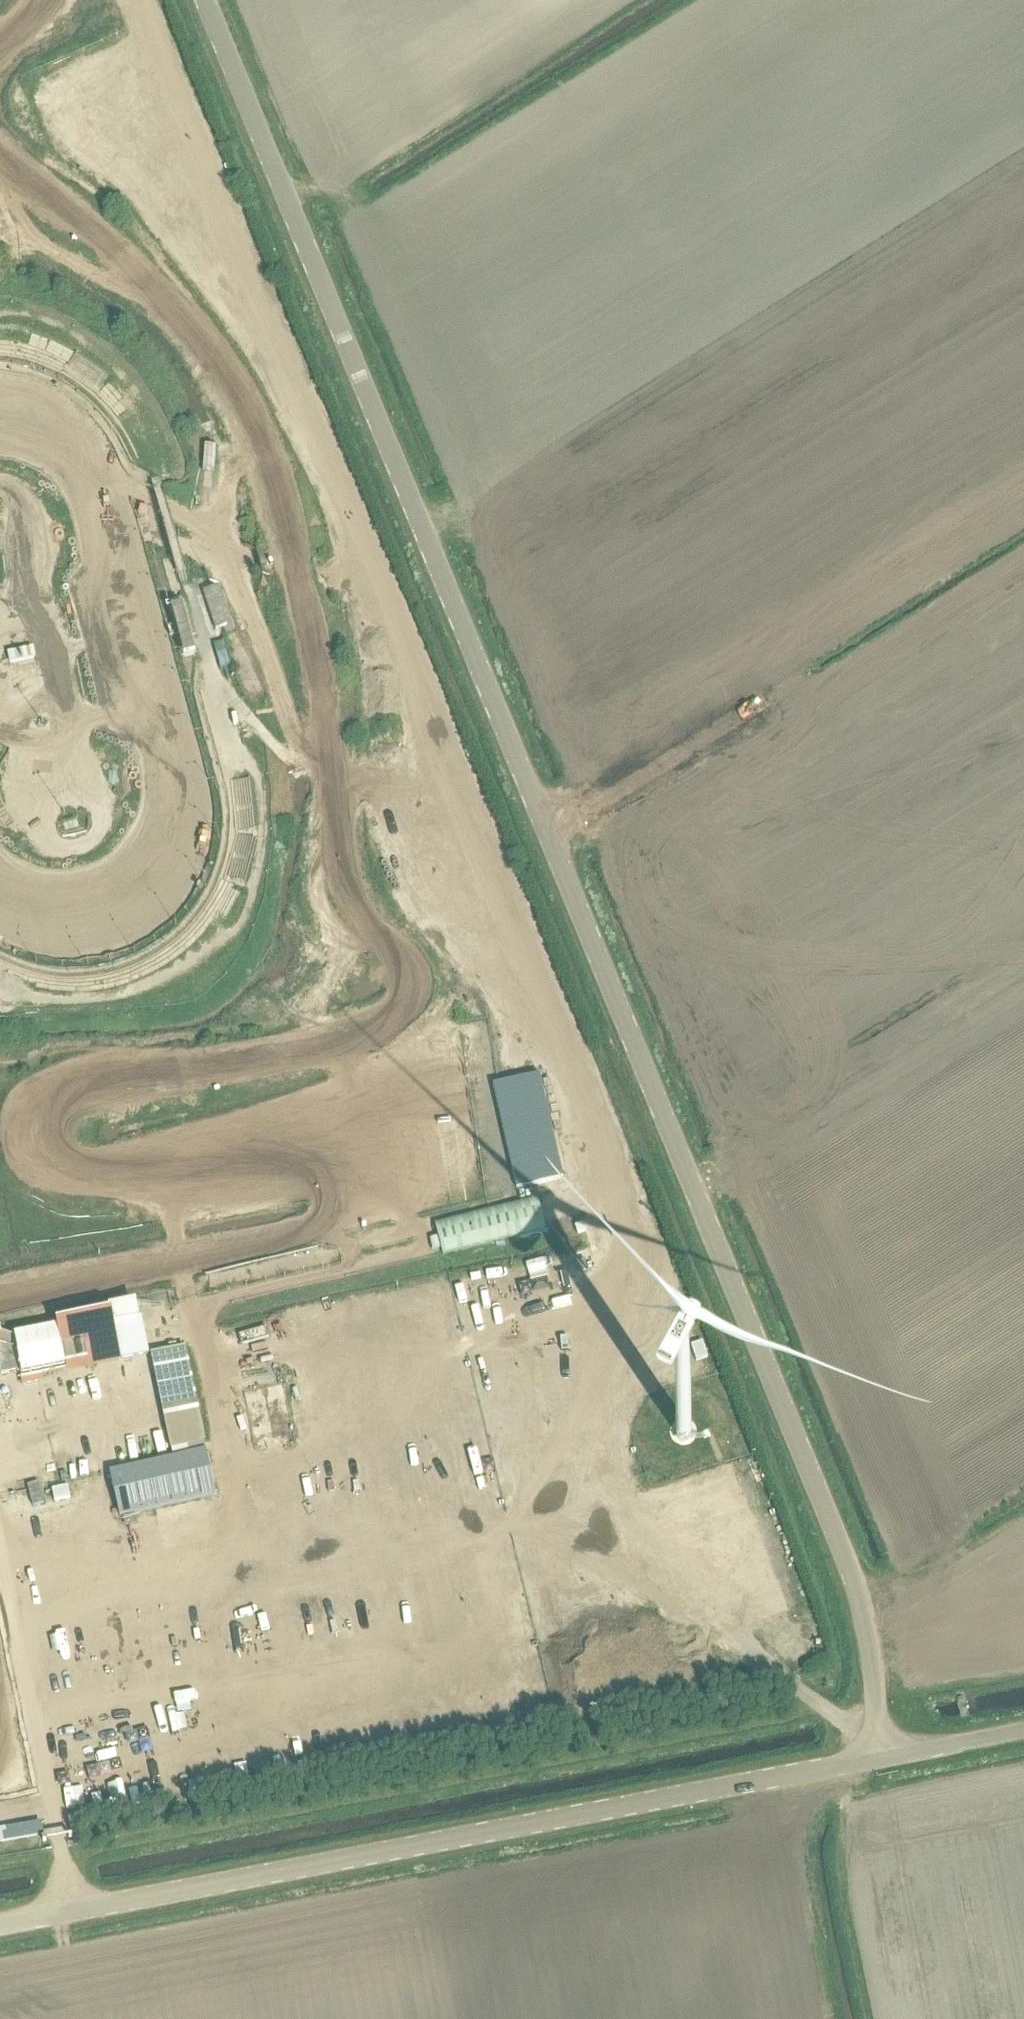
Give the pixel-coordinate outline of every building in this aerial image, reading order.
[(201,470),(213,470),(213,447),(201,447),(201,470)] [(197,593),(210,632),(230,625),(217,586),(197,593)] [(167,608),(173,657),(187,655),(180,606),(167,608)] [(564,1180),(540,1077),(493,1088),(517,1191),(564,1180)] [(546,1232),(538,1201),(436,1226),(443,1257),(546,1232)] [(585,1262),(577,1264),(579,1274),(587,1273),(585,1262)] [(115,1331),(114,1324),(138,1319),(136,1307),(112,1312),(113,1317),(13,1337),(23,1386),(44,1382),(43,1378),(150,1357),(144,1325),(115,1331)] [(152,1357),(174,1462),(207,1455),(185,1350),(152,1357)] [(676,1434),(676,1435),(676,1436),(676,1437),(676,1438),(677,1438),(677,1439),(677,1440),(678,1440),(678,1441),(679,1441),(679,1442),(680,1442),(681,1442),(681,1443),(682,1443),(683,1443),(684,1443),(685,1443),(686,1443),(687,1443),(687,1442),(688,1442),(689,1442),(689,1441),(690,1441),(690,1440),(691,1440),(691,1439),(691,1438),(692,1438),(692,1437),(692,1436),(692,1435),(692,1434),(692,1433),(692,1432),(691,1432),(691,1431),(691,1430),(690,1430),(690,1429),(689,1429),(689,1428),(688,1428),(687,1428),(687,1427),(686,1427),(685,1427),(684,1427),(683,1427),(682,1427),(681,1427),(681,1428),(680,1428),(679,1428),(679,1429),(678,1429),(678,1430),(677,1430),(677,1431),(677,1432),(676,1432),(676,1433),(676,1434)] [(207,1455),(174,1462),(110,1475),(119,1517),(216,1497),(207,1455)] [(40,1838),(38,1825),(0,1831),(0,1845),(40,1838)]
